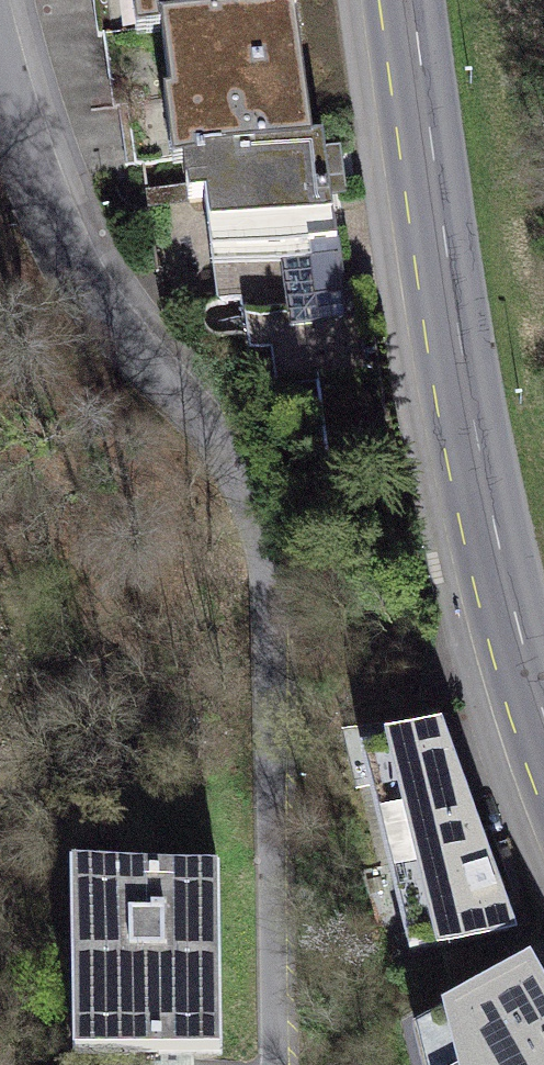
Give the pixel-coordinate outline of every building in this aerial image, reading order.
[(260,19),(257,0),(110,0),(121,62),(143,58),(260,19)] [(260,19),(143,58),(171,214),(198,209),(208,266),(329,245),(287,14),(260,19)] [(439,722),(361,741),(410,956),(516,928),(439,722)] [(218,872),(68,871),(67,1050),(217,1051),(218,872)] [(415,1035),(421,1064),(543,1064),(543,986),(534,967),(415,1035)]
